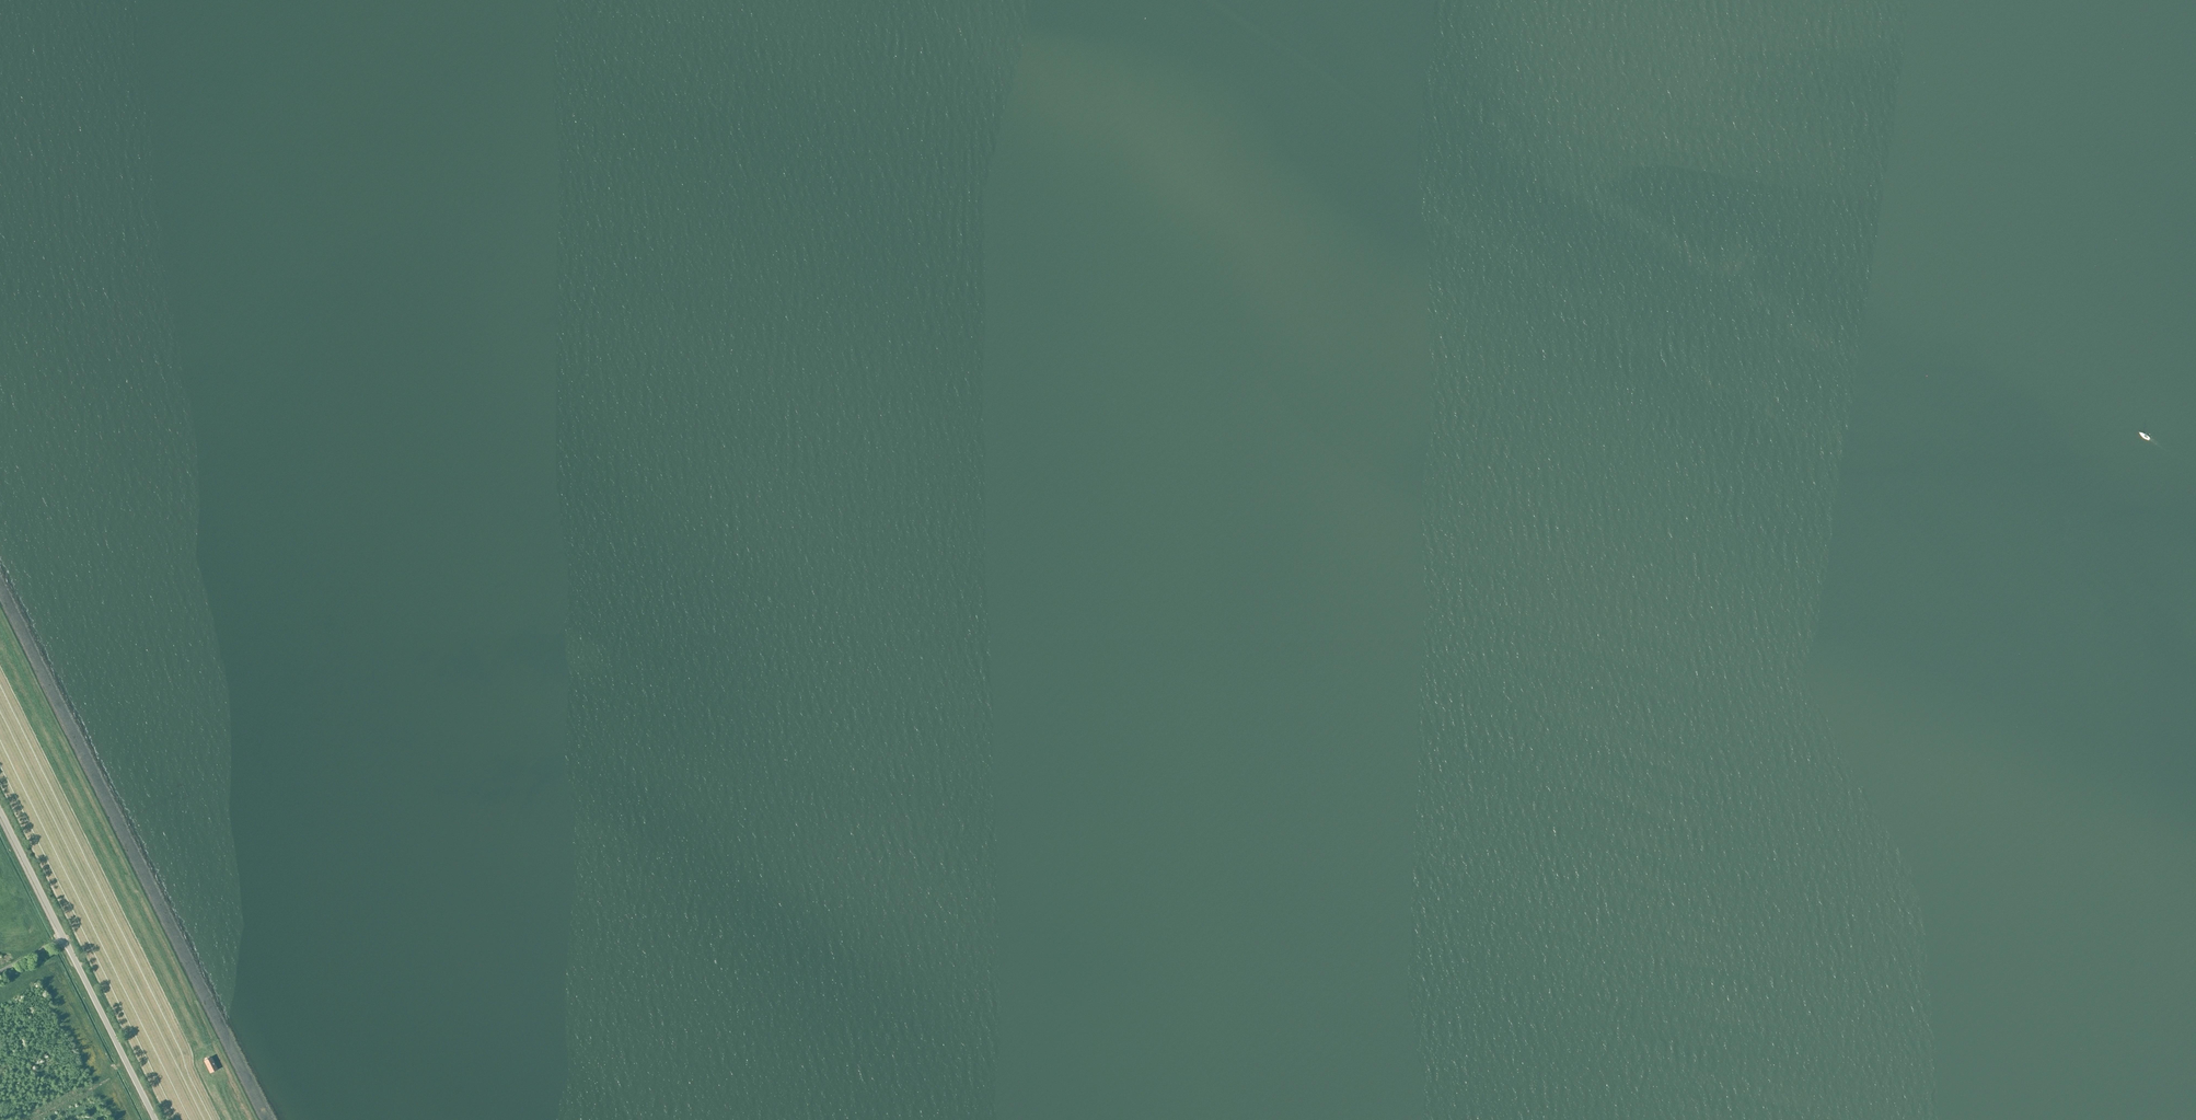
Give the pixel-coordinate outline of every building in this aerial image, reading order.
[(204,1061),(210,1072),(217,1069),(211,1057),(204,1061)]
